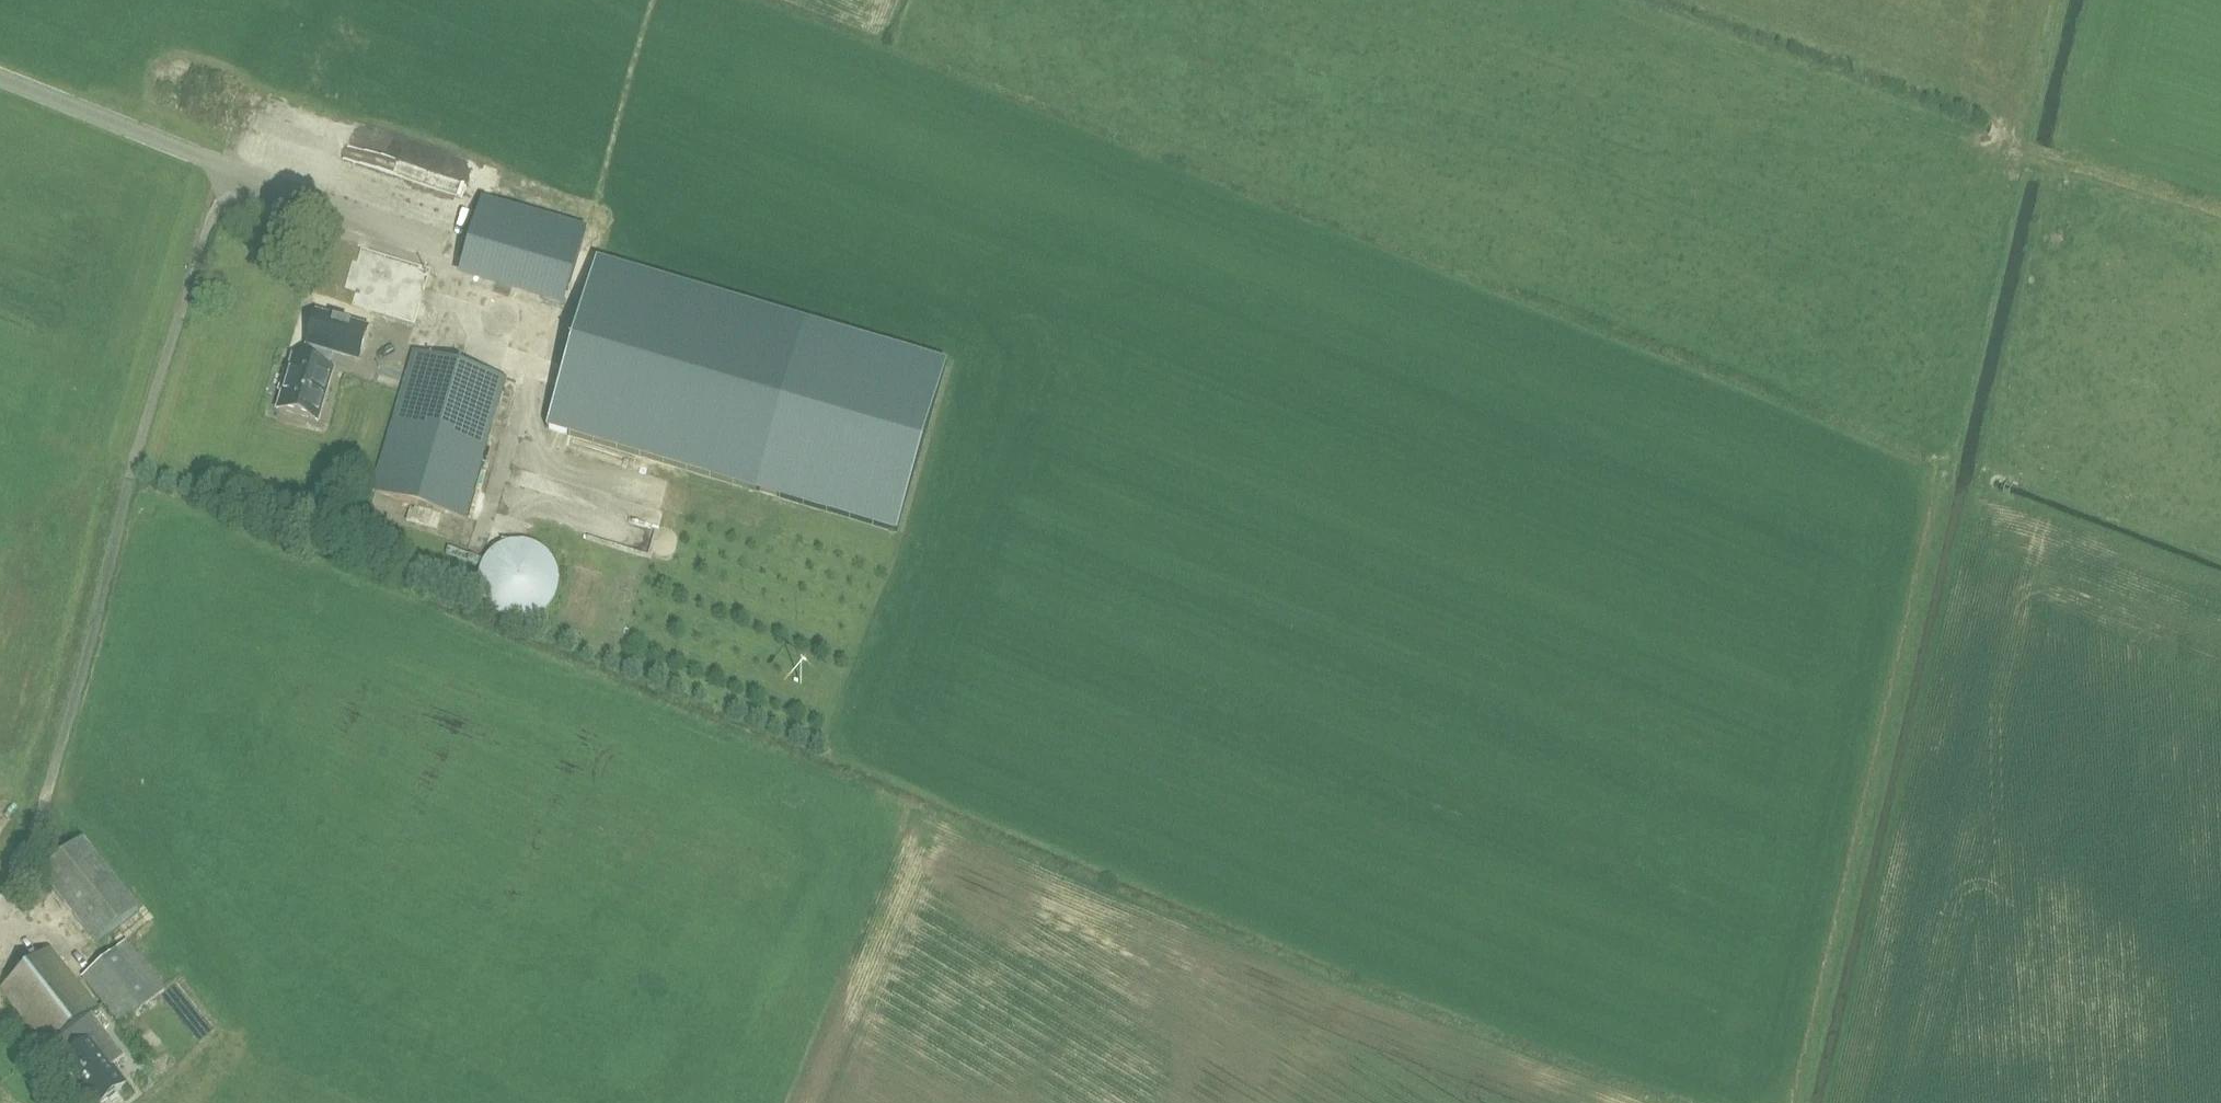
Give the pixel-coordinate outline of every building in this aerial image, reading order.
[(585,228),(482,197),(465,256),(568,286),(585,228)] [(338,263),(328,261),(321,290),(362,300),(368,279),(361,278),(359,285),(350,283),(356,261),(339,257),(338,263)] [(405,282),(416,282),(417,259),(406,259),(405,282)] [(947,364),(597,260),(549,429),(896,532),(947,364)] [(305,361),(293,357),(289,372),(284,371),(279,389),(284,390),(278,408),(316,419),(331,368),(324,366),(329,351),(356,359),(366,326),(315,311),(305,345),(310,346),(305,361)] [(371,490),(464,518),(506,377),(413,350),(371,490)] [(97,943),(138,910),(83,841),(41,874),(97,943)] [(81,978),(120,1027),(163,992),(125,944),(81,978)] [(3,990),(47,1046),(53,1041),(63,1054),(57,1059),(92,1102),(100,1102),(125,1084),(111,1065),(122,1056),(89,1013),(94,1009),(50,953),(3,990)]
